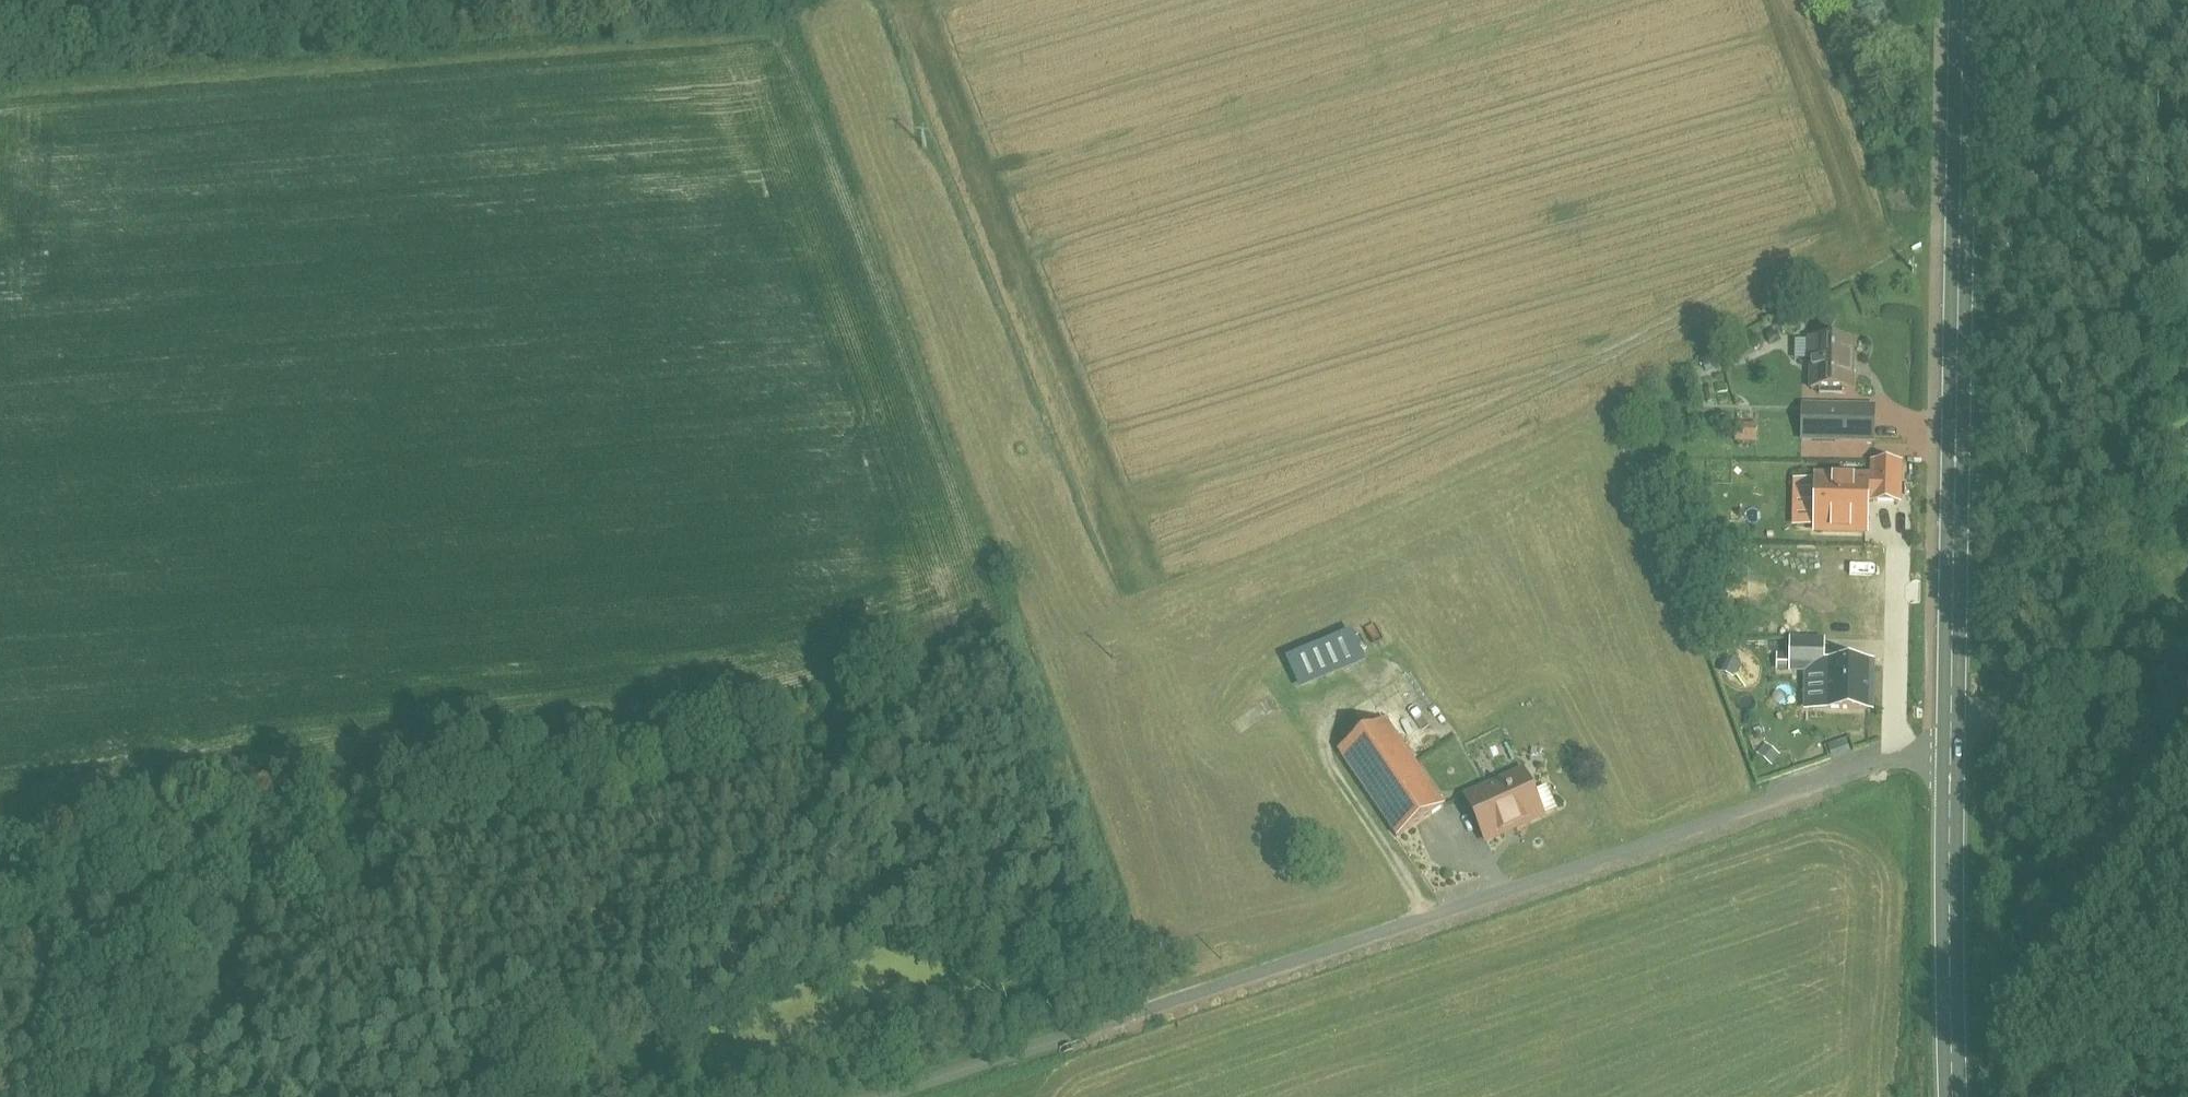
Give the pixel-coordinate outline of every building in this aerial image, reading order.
[(1849,329),(1804,329),(1805,394),(1850,393),(1849,329)] [(1872,405),(1804,404),(1804,436),(1872,436),(1872,405)] [(1867,475),(1814,474),(1813,527),(1868,529),(1869,496),(1900,497),(1901,459),(1867,459),(1867,475)] [(1825,638),(1788,637),(1788,669),(1804,670),(1803,710),(1872,712),(1873,668),(1824,666),(1825,638)] [(1365,662),(1357,646),(1297,674),(1304,691),(1365,662)] [(1437,806),(1375,713),(1336,739),(1398,832),(1437,806)] [(1466,801),(1487,844),(1544,817),(1523,774),(1466,801)]
